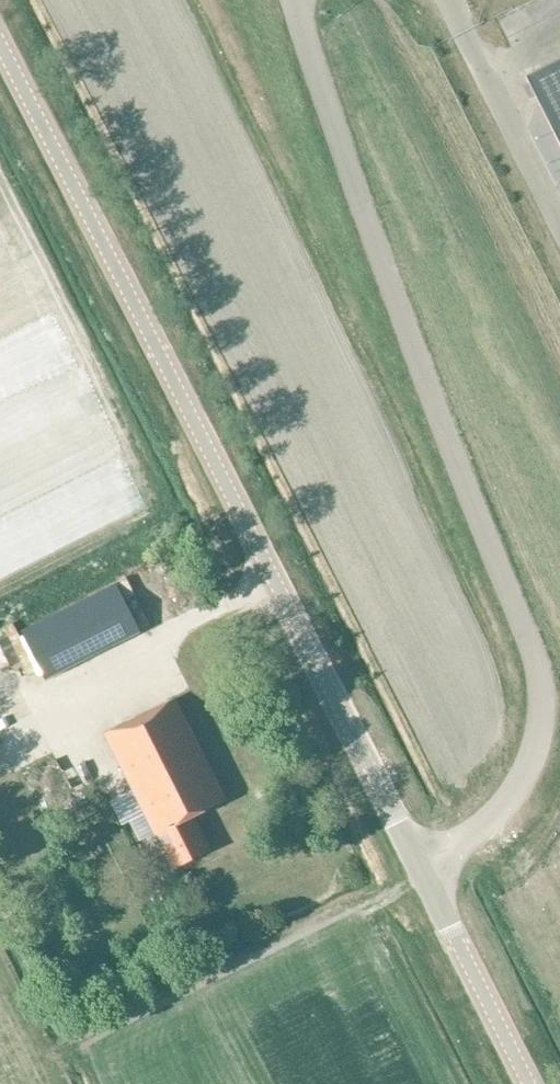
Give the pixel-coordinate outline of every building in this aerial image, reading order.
[(525,77),(559,146),(559,59),(525,77)] [(24,630),(47,680),(141,632),(117,584),(24,630)] [(159,834),(175,868),(208,852),(191,815),(223,799),(174,699),(104,736),(154,836),(159,834)]
